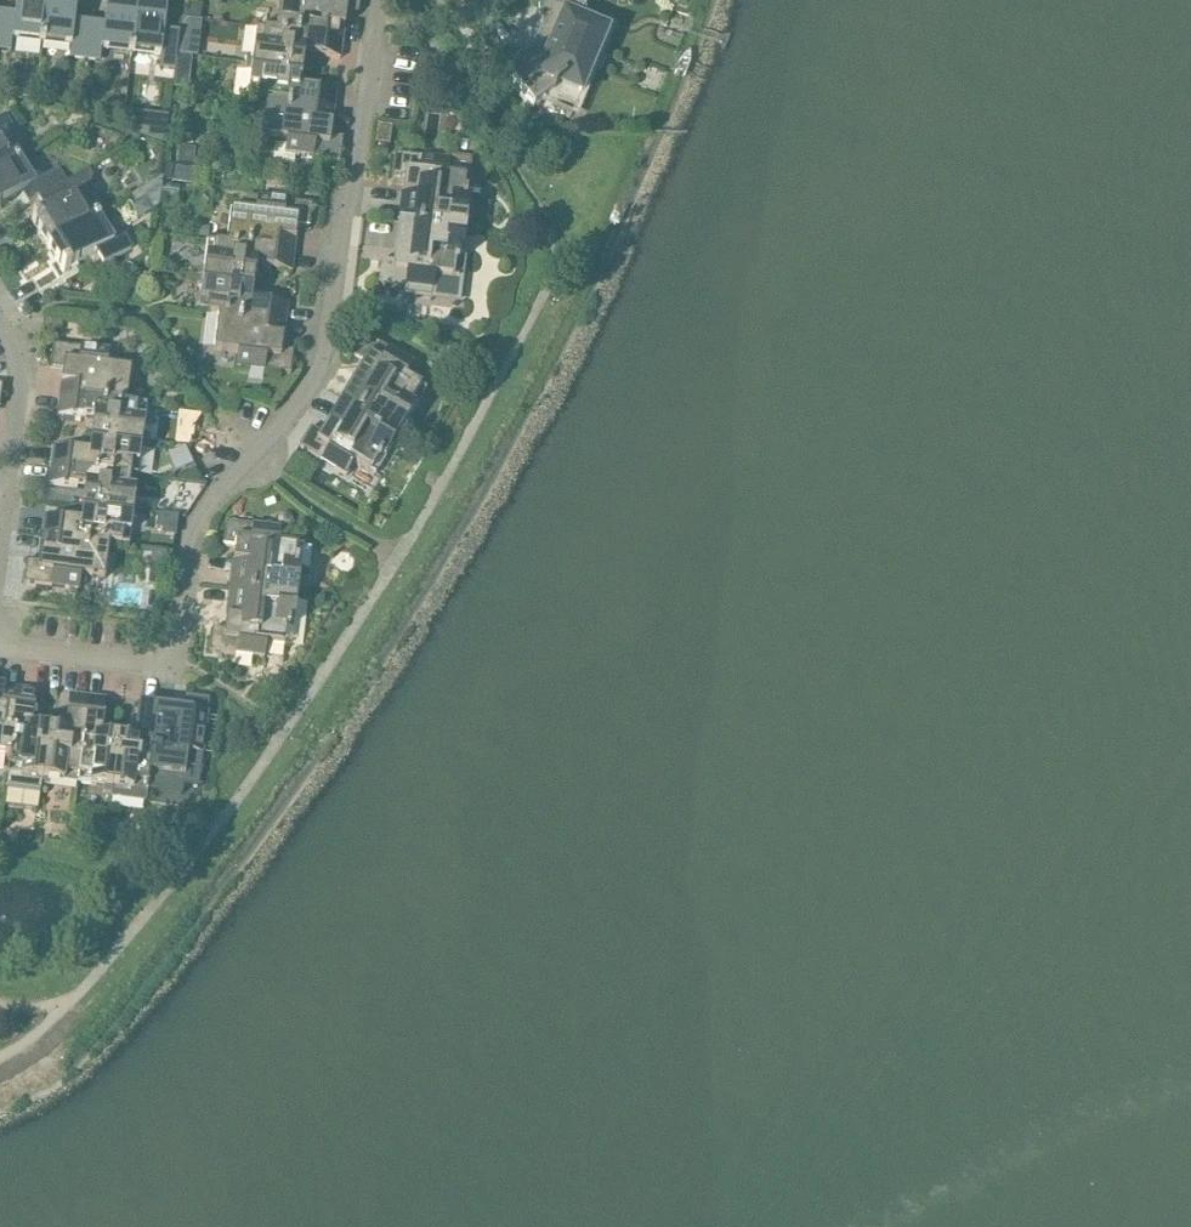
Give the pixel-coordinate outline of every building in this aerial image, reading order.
[(46,0),(16,0),(14,17),(0,16),(0,50),(11,51),(12,40),(41,43),(46,0)] [(89,26),(74,24),(76,0),(46,0),(41,43),(71,46),(70,58),(85,60),(89,26)] [(85,60),(100,61),(101,50),(131,53),(137,0),(106,0),(103,27),(89,26),(85,60)] [(131,53),(160,56),(159,68),(174,70),(176,56),(178,40),(178,36),(163,34),(167,0),(137,0),(131,53)] [(342,41),(345,14),(357,15),(359,0),(304,0),(301,0),(279,0),(275,32),(275,33),(342,41)] [(520,34),(493,54),(506,71),(533,107),(541,101),(572,114),(575,109),(580,96),(607,34),(586,25),(582,2),(537,8),(503,12),(520,34)] [(188,5),(186,17),(198,19),(200,12),(196,6),(188,5)] [(246,64),(302,71),(304,55),(340,60),(342,41),(275,33),(275,32),(256,30),(253,58),(247,57),(246,64)] [(179,45),(177,56),(197,58),(198,47),(179,45)] [(302,71),(246,64),(245,72),(251,72),(247,101),(266,103),(267,102),(333,110),(336,92),(300,88),(302,71)] [(10,82),(9,94),(22,95),(22,88),(17,83),(10,82)] [(267,102),(266,103),(262,138),(286,141),(286,145),(275,144),(273,165),(295,167),(296,157),(339,162),(342,139),(330,138),(333,110),(267,102)] [(19,160),(18,160),(3,135),(13,129),(5,115),(4,116),(0,119),(0,172),(19,160)] [(377,125),(375,144),(389,146),(392,127),(377,125)] [(179,147),(177,163),(193,165),(195,149),(179,147)] [(398,221),(465,229),(471,179),(447,176),(449,162),(394,155),(391,178),(403,179),(398,221)] [(37,202),(66,184),(58,171),(46,178),(45,177),(35,174),(33,175),(22,157),(18,160),(19,160),(0,172),(0,207),(15,198),(23,210),(37,202)] [(175,168),(174,183),(191,185),(193,170),(176,168),(175,168)] [(47,248),(98,217),(82,192),(91,187),(92,176),(89,170),(66,184),(37,202),(45,214),(31,222),(47,248)] [(312,205),(246,197),(244,212),(231,210),(227,245),(227,246),(294,254),(297,227),(309,228),(312,205)] [(112,262),(131,249),(123,236),(113,242),(98,217),(47,248),(63,274),(70,270),(87,259),(98,278),(116,267),(112,262)] [(465,229),(398,221),(393,263),(380,261),(378,284),(433,291),(434,276),(458,279),(465,229)] [(208,238),(209,228),(198,228),(197,238),(208,238)] [(197,277),(253,284),(255,268),(291,272),(294,254),(227,246),(227,245),(207,242),(204,270),(198,270),(197,277)] [(253,284),(197,277),(197,284),(202,285),(198,313),(218,316),(218,315),(285,323),(287,305),(251,300),(253,284)] [(218,315),(218,316),(213,351),(237,354),(236,368),(291,375),(293,352),(282,351),(285,323),(218,315)] [(62,323),(45,321),(44,329),(61,331),(62,323)] [(342,399),(357,408),(400,433),(426,390),(405,377),(412,365),(365,337),(353,357),(364,363),(342,399)] [(126,405),(126,404),(131,369),(107,367),(108,352),(54,345),(51,368),(63,370),(59,397),(126,405)] [(91,436),(147,443),(148,436),(142,435),(146,407),(126,404),(126,405),(59,397),(57,415),(93,420),(91,436)] [(400,433),(357,408),(342,399),(320,435),(310,428),(298,448),(345,477),(353,464),(374,477),(400,433)] [(178,413),(177,422),(195,424),(200,415),(178,413)] [(147,443),(91,436),(89,452),(53,448),(51,466),(137,477),(140,450),(146,450),(147,443)] [(283,473),(296,481),(303,470),(290,462),(283,473)] [(82,505),(138,512),(139,505),(133,504),(137,477),(51,466),(48,485),(84,489),(82,505)] [(138,512),(82,505),(80,522),(44,517),(42,536),(109,544),(109,545),(128,547),(132,519),(137,520),(138,512)] [(225,523),(223,546),(235,548),(229,589),(296,598),(300,569),(308,570),(310,549),(279,545),(280,530),(225,523)] [(109,544),(42,536),(38,563),(26,561),(24,584),(78,591),(80,577),(104,580),(109,545),(109,544)] [(168,554),(168,553),(152,551),(150,561),(167,563),(168,554)] [(296,598),(229,589),(224,631),(212,629),(209,652),(264,659),(266,645),(290,648),(296,598)] [(18,689),(0,687),(0,755),(9,756),(10,756),(18,689)] [(9,756),(6,775),(7,775),(8,775),(7,787),(40,791),(41,785),(48,730),(32,728),(37,692),(18,689),(10,756),(9,756)] [(48,730),(41,785),(49,786),(49,781),(77,784),(88,698),(69,696),(65,732),(48,730)] [(88,698),(77,784),(104,787),(103,793),(111,794),(118,738),(102,736),(106,700),(88,698)] [(149,773),(147,791),(182,796),(183,787),(184,778),(186,762),(201,764),(209,701),(186,698),(184,710),(157,706),(148,773),(149,773)] [(111,794),(110,798),(146,803),(147,791),(149,773),(148,773),(157,706),(139,704),(134,740),(118,738),(111,794)]
